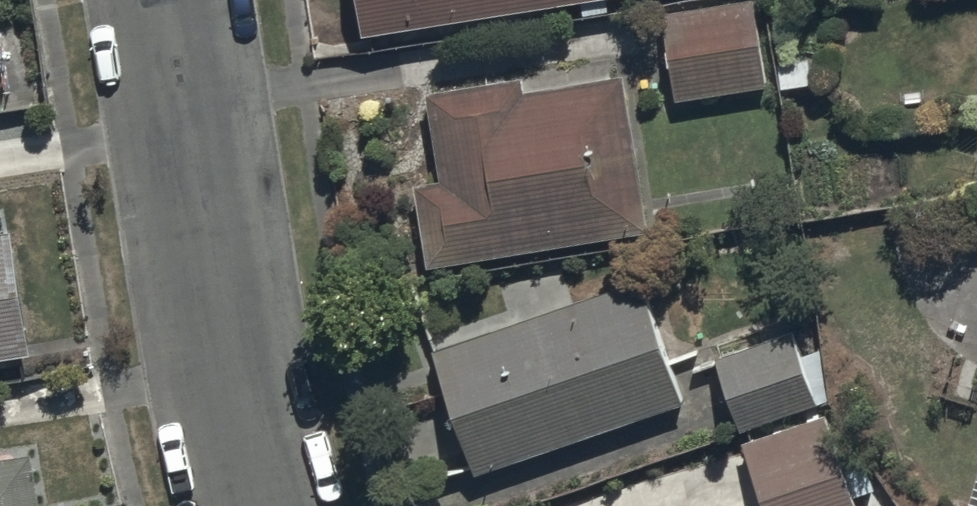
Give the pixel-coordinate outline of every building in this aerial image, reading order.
[(364,38),(608,0),(358,0),(364,38)] [(667,19),(681,105),(769,91),(755,5),(667,19)] [(419,188),(433,271),(657,233),(628,64),(434,97),(449,183),(419,188)] [(42,359),(20,230),(0,233),(0,366),(42,359)] [(647,282),(436,356),(479,478),(690,404),(647,282)] [(800,328),(713,356),(738,435),(825,406),(800,328)] [(747,445),(767,505),(858,505),(829,418),(747,445)] [(41,456),(0,463),(0,505),(49,505),(41,456)]
